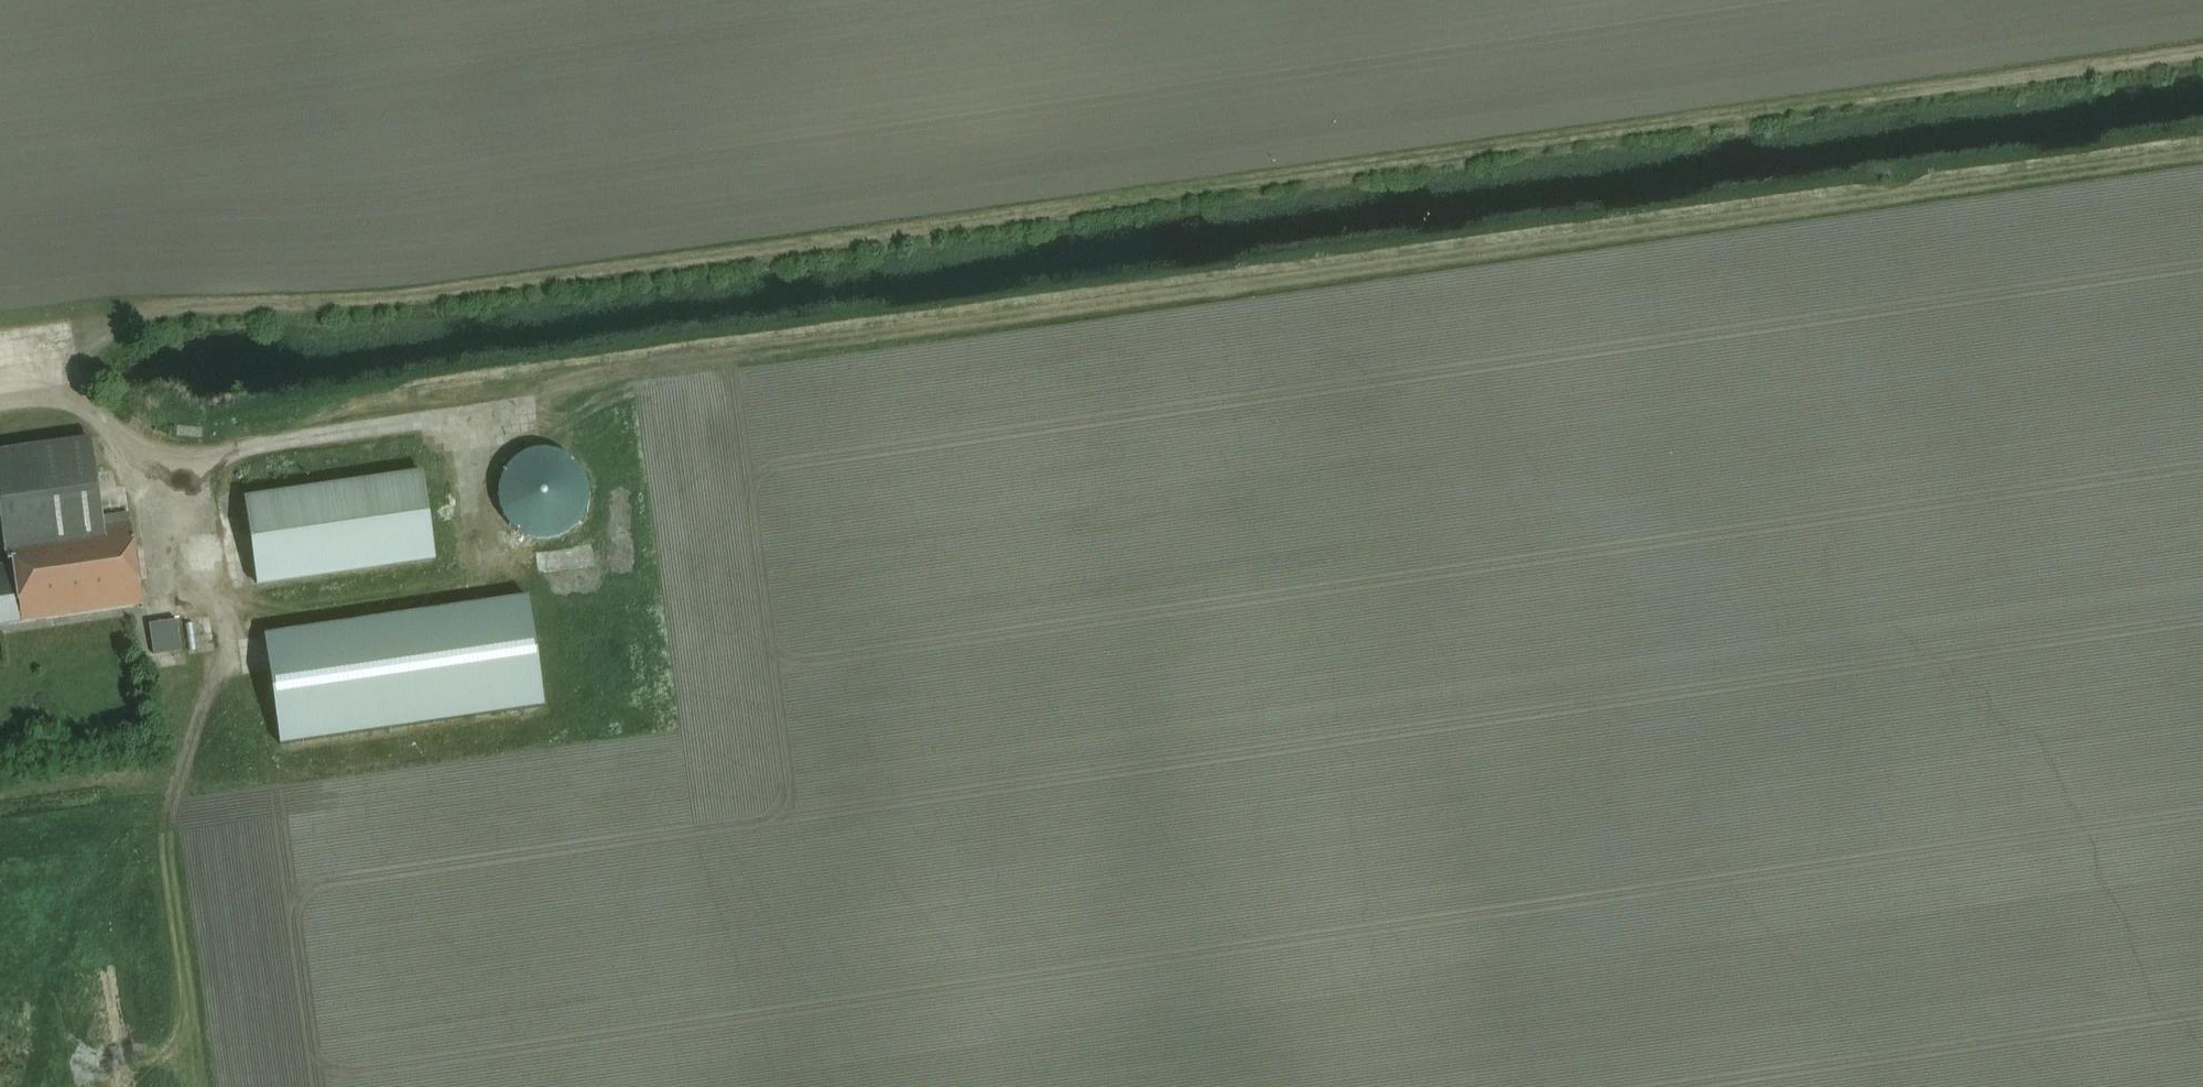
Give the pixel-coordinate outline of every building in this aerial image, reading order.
[(100,528),(85,430),(0,441),(0,496),(7,542),(100,528)] [(562,454),(551,451),(539,450),(528,453),(518,458),(509,466),(503,476),(499,487),(498,499),(500,510),(506,521),(513,530),(523,537),(535,540),(547,541),(559,539),(570,533),(579,525),(585,515),(589,503),(589,491),(586,479),(580,469),(572,460),(562,454)] [(256,590),(435,564),(422,475),(243,501),(256,590)] [(35,621),(143,604),(131,523),(100,528),(7,542),(10,564),(0,566),(0,626),(35,621)] [(264,638),(280,747),(544,709),(528,599),(264,638)] [(175,620),(147,624),(152,654),(180,650),(175,620)]
